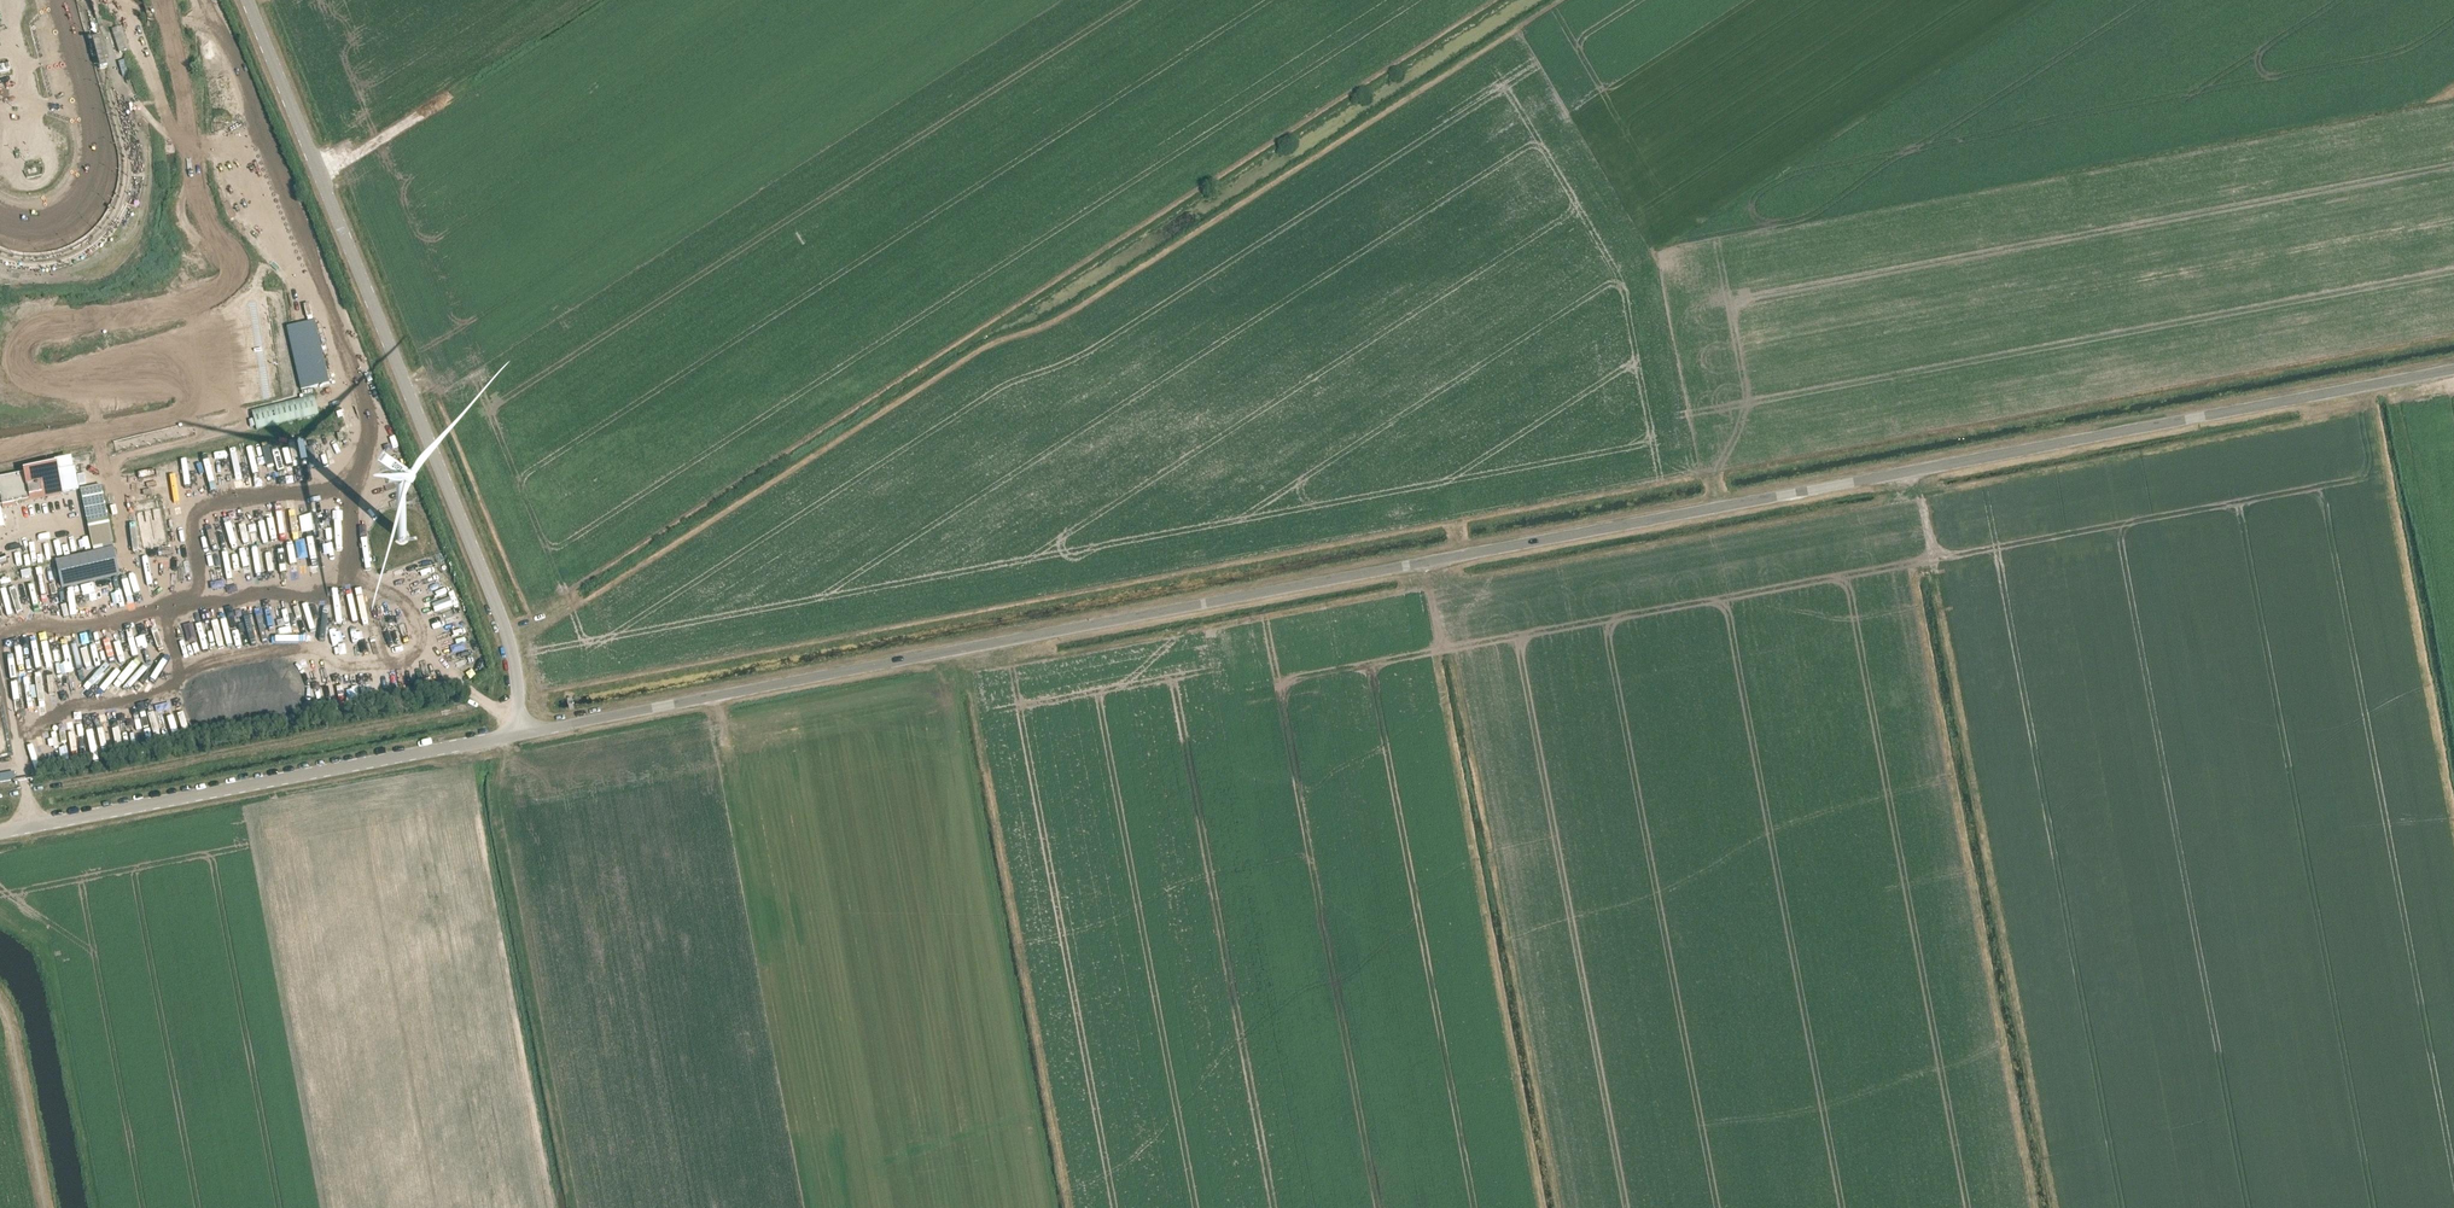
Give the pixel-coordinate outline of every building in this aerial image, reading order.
[(108,30),(116,54),(128,50),(120,26),(108,30)] [(90,39),(94,69),(102,68),(98,38),(90,39)] [(329,384),(315,322),(287,329),(301,391),(329,384)] [(319,416),(314,397),(252,412),(257,431),(319,416)] [(58,471),(73,469),(71,461),(57,464),(57,467),(0,478),(0,494),(3,509),(16,506),(15,504),(80,491),(76,472),(59,475),(58,471)] [(81,491),(94,554),(114,550),(101,487),(81,491)] [(397,538),(397,539),(397,540),(398,540),(398,541),(398,542),(399,542),(400,542),(400,543),(401,543),(402,543),(403,543),(404,543),(404,542),(405,542),(406,541),(406,540),(407,540),(407,539),(407,538),(407,537),(406,536),(406,535),(405,535),(405,534),(404,534),(403,533),(402,533),(401,533),(400,534),(399,534),(398,535),(398,536),(397,537),(397,538)] [(114,550),(94,554),(56,562),(61,588),(119,576),(114,550)] [(13,781),(12,774),(0,776),(0,784),(13,781)]
